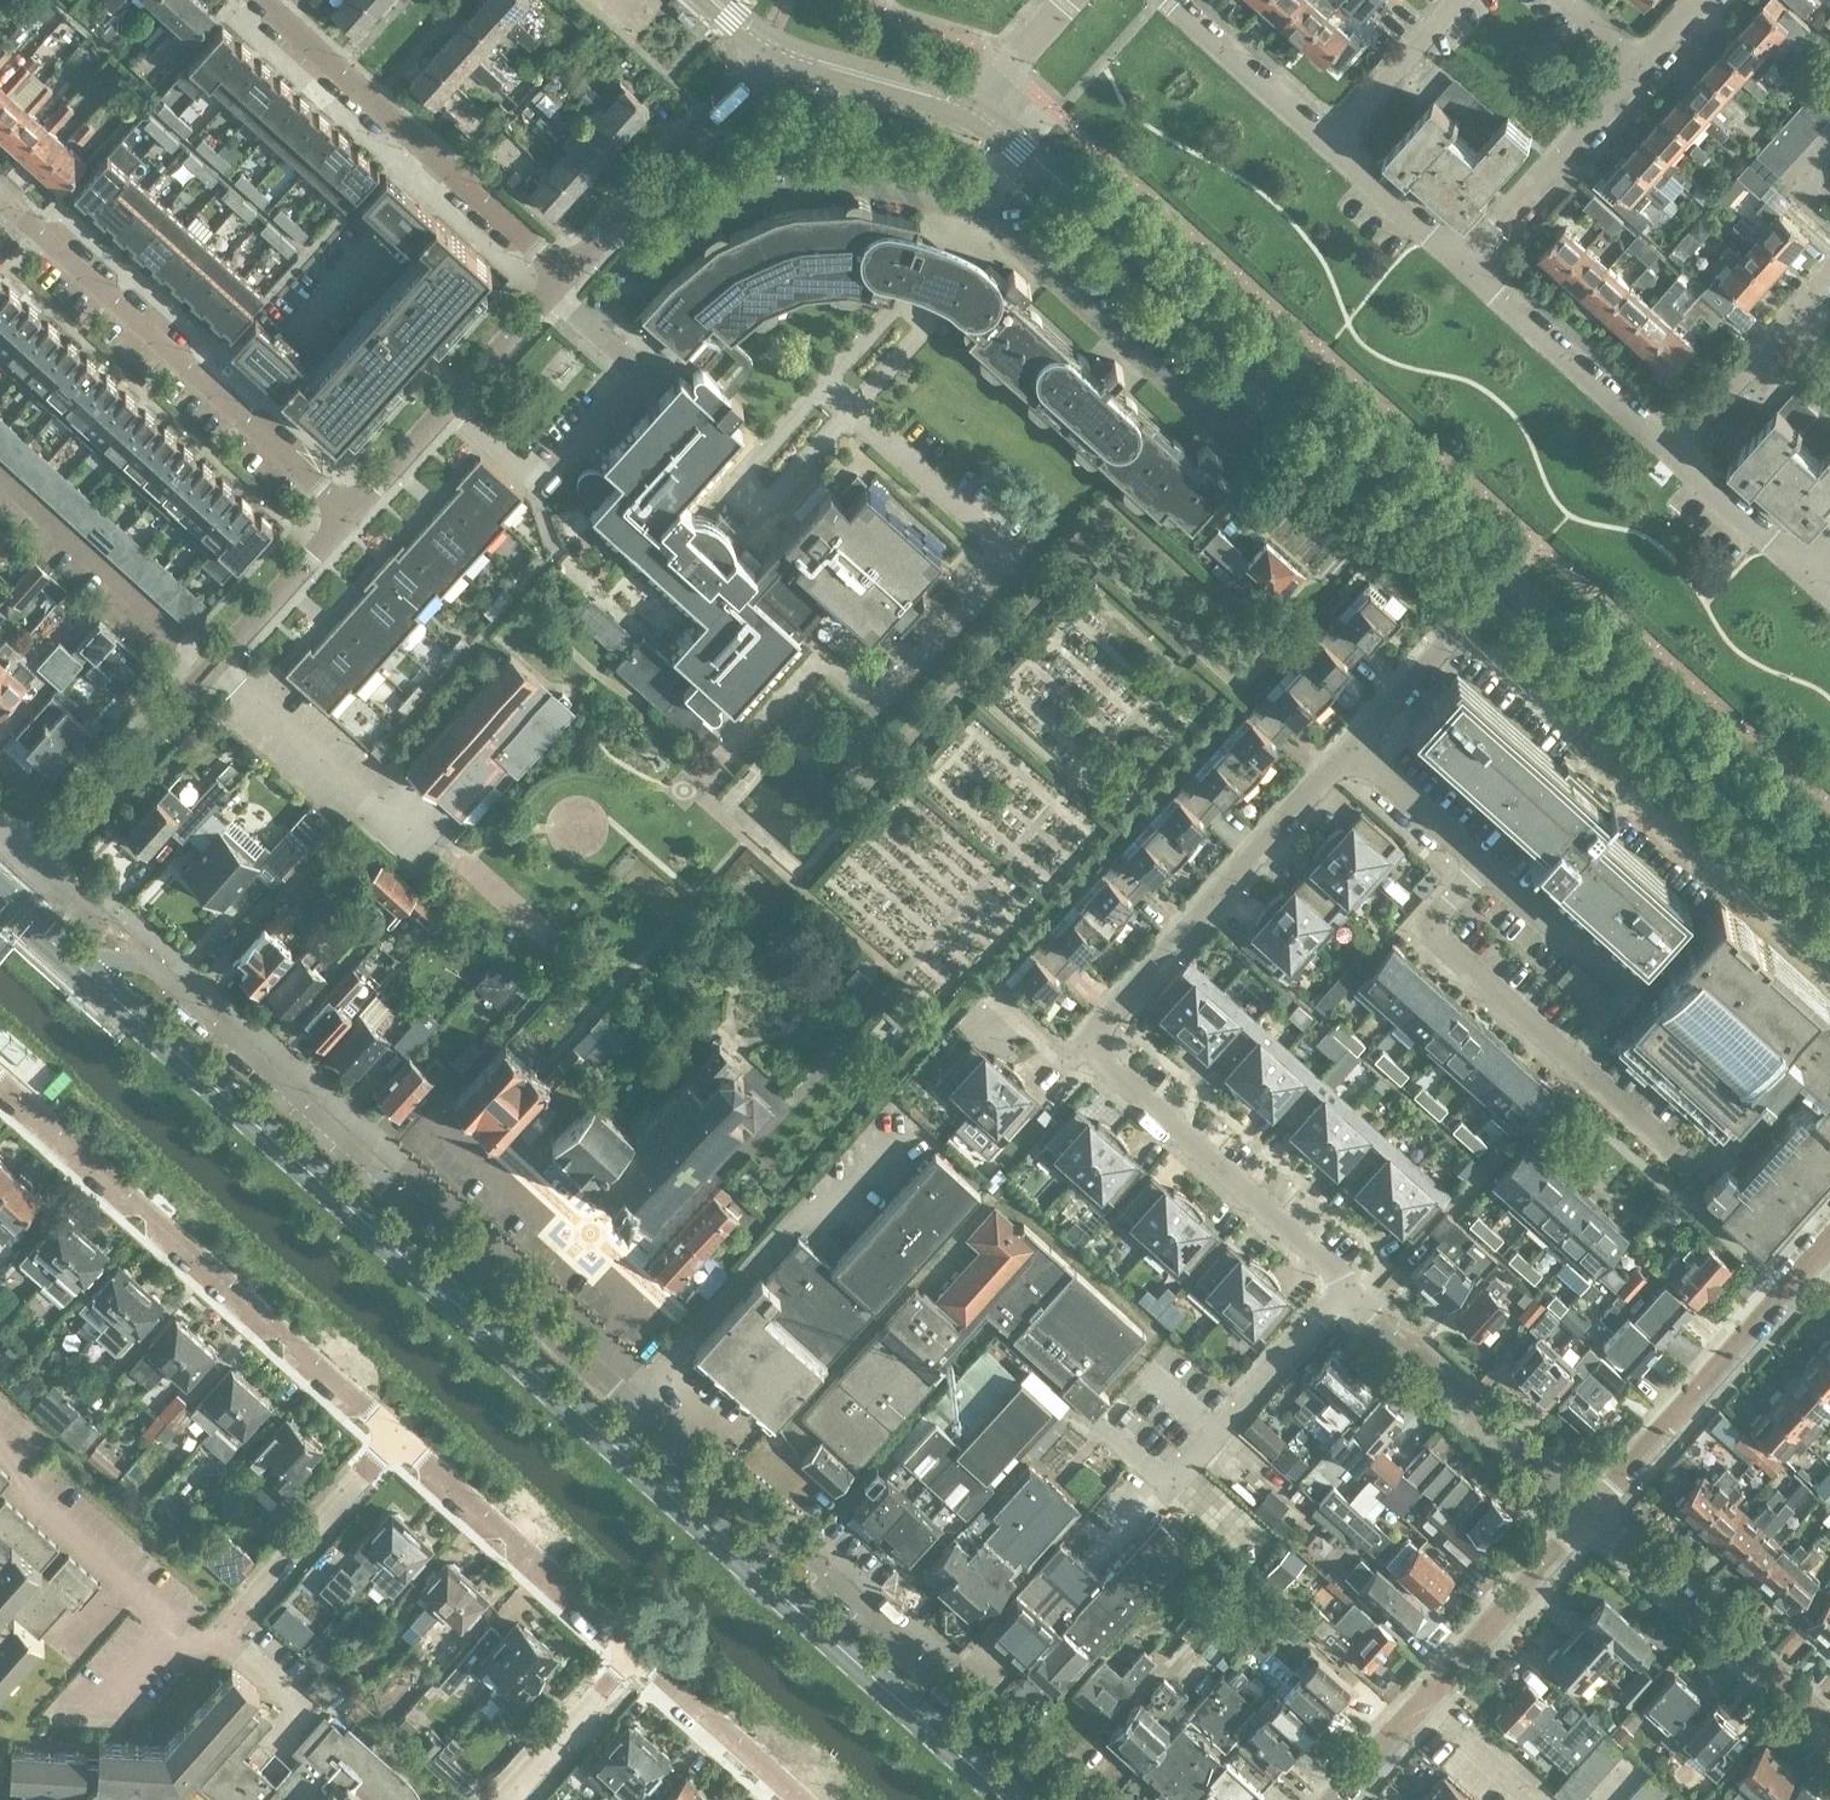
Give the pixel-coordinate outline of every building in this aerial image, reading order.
[(123,0),(105,0),(101,4),(111,13),(123,0)] [(197,0),(189,0),(170,21),(169,20),(166,24),(161,20),(142,41),(146,45),(139,55),(144,59),(152,50),(170,31),(174,34),(179,28),(192,40),(214,15),(197,0)] [(150,2),(169,20),(170,21),(189,0),(152,0),(150,2)] [(361,0),(343,0),(331,12),(355,34),(375,13),(361,0)] [(375,13),(386,0),(361,0),(375,13)] [(485,0),(466,20),(490,42),(502,30),(507,34),(511,30),(531,48),(534,45),(485,0)] [(534,45),(539,39),(519,20),(523,16),(518,12),(528,0),(485,0),(534,45)] [(1260,5),(1282,24),(1303,0),(1264,0),(1260,5)] [(1282,24),(1303,43),(1328,16),(1329,16),(1337,7),(1329,0),(1303,0),(1282,24)] [(1340,2),(1363,22),(1380,3),(1377,0),(1342,0),(1340,2)] [(1797,7),(1806,16),(1817,3),(1813,0),(1789,0),(1797,7)] [(1818,34),(1789,7),(1779,18),(1764,4),(1744,27),(1769,49),(1780,59),(1793,46),(1801,53),(1810,43),(1816,49),(1823,40),(1817,34),(1818,34)] [(112,42),(130,23),(118,12),(100,32),(112,42)] [(1328,16),(1303,43),(1326,63),(1328,60),(1339,71),(1367,40),(1355,29),(1349,35),(1329,16),(1328,16)] [(490,42),(466,20),(447,41),(472,63),(490,42)] [(189,63),(176,77),(196,96),(209,82),(208,81),(240,46),(232,38),(234,36),(223,26),(189,63)] [(1769,49),(1744,27),(1725,48),(1749,71),(1761,57),(1785,79),(1792,70),(1769,49)] [(11,52),(10,51),(20,40),(11,31),(1,43),(0,42),(0,43),(0,65),(11,52)] [(472,63),(447,41),(429,62),(453,83),(472,63)] [(240,46),(208,81),(209,82),(227,98),(259,63),(251,56),(253,54),(242,43),(240,46)] [(1749,71),(1725,48),(1706,70),(1730,92),(1742,79),(1761,97),(1769,88),(1749,71)] [(32,72),(31,71),(39,63),(30,54),(22,62),(21,62),(2,84),(12,93),(32,72)] [(33,112),(74,67),(65,58),(44,82),(42,80),(22,102),(33,112)] [(259,63),(227,98),(247,116),(279,81),(271,74),(273,71),(261,61),(259,63)] [(493,89),(502,80),(481,61),(472,70),(493,89)] [(453,83),(429,62),(409,83),(433,105),(441,111),(437,115),(449,125),(457,116),(448,107),(451,102),(443,94),(453,83)] [(623,87),(614,98),(608,93),(604,97),(584,80),(579,85),(630,130),(649,109),(639,100),(649,90),(628,70),(618,82),(623,87)] [(1750,110),(1730,92),(1706,70),(1686,92),(1710,114),(1725,127),(1737,114),(1742,118),(1743,118),(1747,122),(1753,115),(1748,111),(1750,110)] [(1827,74),(1818,84),(1829,95),(1829,76),(1827,74)] [(279,81),(247,116),(266,133),(298,98),(290,91),(292,89),(281,78),(279,81)] [(80,83),(65,100),(64,100),(44,122),(54,131),(74,110),(73,109),(89,90),(80,83)] [(1450,83),(1435,99),(1384,156),(1408,177),(1413,172),(1466,220),(1488,196),(1483,192),(1532,138),(1509,116),(1476,152),(1452,130),(1474,105),(1450,83)] [(1818,84),(1808,96),(1829,115),(1829,95),(1818,84)] [(630,130),(579,85),(576,89),(595,106),(588,114),(591,117),(584,125),(586,128),(586,129),(611,151),(630,130)] [(0,88),(0,130),(22,105),(2,86),(0,88)] [(1710,114),(1686,92),(1666,114),(1691,136),(1703,122),(1723,140),(1730,131),(1725,127),(1710,114)] [(298,98),(266,133),(285,151),(317,116),(309,109),(311,106),(300,96),(298,98)] [(1829,115),(1808,96),(1798,107),(1820,126),(1829,115)] [(170,122),(177,114),(162,100),(155,108),(170,122)] [(497,120),(508,108),(501,102),(490,113),(497,120)] [(0,130),(0,136),(18,152),(43,124),(22,105),(0,130)] [(1820,126),(1798,107),(1788,118),(1810,137),(1820,126)] [(317,116),(285,151),(305,168),(337,133),(329,126),(331,124),(319,113),(317,116)] [(164,128),(149,114),(142,122),(157,136),(164,128)] [(192,128),(177,114),(170,122),(185,136),(192,128)] [(1691,136),(1666,114),(1647,135),(1672,157),(1691,136)] [(75,150),(81,143),(82,144),(95,128),(84,118),(71,134),(65,141),(75,150)] [(1810,137),(1788,118),(1778,129),(1799,149),(1810,137)] [(611,151),(586,129),(576,140),(571,135),(567,138),(548,121),(539,131),(560,150),(563,146),(568,149),(592,172),(611,151)] [(43,124),(18,152),(39,171),(64,143),(43,124)] [(180,142),(164,128),(157,136),(173,150),(180,142)] [(1799,149),(1778,129),(1767,141),(1789,160),(1799,149)] [(305,168),(324,186),(356,151),(348,144),(350,142),(339,131),(337,133),(305,168)] [(215,148),(199,134),(192,142),(207,156),(215,148)] [(1672,157),(1647,135),(1628,156),(1652,178),(1660,185),(1672,172),(1693,191),(1701,183),(1672,157)] [(108,152),(74,190),(85,200),(87,198),(95,205),(128,171),(141,157),(121,138),(108,152)] [(1789,160),(1767,141),(1758,151),(1780,171),(1789,160)] [(1691,150),(1703,162),(1709,166),(1716,158),(1711,153),(1698,142),(1691,150)] [(64,143),(39,171),(60,190),(85,162),(64,143)] [(202,163),(186,148),(180,156),(195,170),(202,163)] [(230,162),(215,148),(207,156),(223,170),(230,162)] [(356,151),(324,186),(345,205),(379,168),(377,166),(375,168),(367,161),(370,159),(358,149),(356,151)] [(592,172),(568,149),(549,170),(574,193),(592,172)] [(1780,171),(1758,151),(1748,162),(1770,182),(1780,171)] [(1660,185),(1652,178),(1628,156),(1608,179),(1623,193),(1614,203),(1643,229),(1652,218),(1640,207),(1651,195),(1663,206),(1672,196),(1660,185)] [(1770,182),(1748,162),(1737,175),(1759,194),(1770,182)] [(218,177),(202,163),(195,170),(211,185),(218,177)] [(574,193),(549,170),(539,181),(531,174),(527,178),(516,169),(508,178),(518,188),(521,184),(554,214),(574,193)] [(253,184),(238,170),(231,178),(246,192),(253,184)] [(95,205),(93,208),(105,218),(107,216),(115,223),(147,188),(128,171),(95,205)] [(246,329),(231,346),(264,376),(335,441),(396,374),(431,336),(491,269),(415,200),(386,174),(361,202),(399,237),(410,247),(418,239),(428,247),(429,248),(308,381),(297,372),(306,364),(294,353),(256,319),(246,329)] [(1772,183),(1765,195),(1788,209),(1795,196),(1772,183)] [(234,206),(241,198),(225,184),(218,191),(234,206)] [(269,198),(253,184),(246,192),(262,206),(269,198)] [(115,223),(112,225),(124,235),(126,233),(134,240),(166,205),(147,188),(115,223)] [(1624,222),(1594,194),(1584,206),(1614,234),(1624,222)] [(250,220),(257,212),(241,198),(234,206),(250,220)] [(1807,236),(1766,199),(1757,208),(1771,220),(1760,232),(1759,233),(1787,258),(1807,236)] [(702,366),(724,342),(730,335),(764,308),(804,291),(847,287),(891,296),(896,281),(920,289),(931,294),(938,298),(948,303),(952,306),(989,265),(972,253),(962,247),(954,243),(935,235),(915,229),(919,219),(857,203),(793,208),(774,213),(714,236),(669,278),(633,318),(659,341),(667,334),(702,366)] [(134,240),(132,243),(143,253),(145,251),(153,258),(185,223),(166,205),(134,240)] [(286,228),(293,220),(278,206),(271,214),(286,228)] [(1744,236),(1751,242),(1740,254),(1768,279),(1787,258),(1759,233),(1760,232),(1742,216),(1734,224),(1745,234),(1744,236)] [(280,234),(265,220),(258,228),(273,242),(280,234)] [(308,234),(293,220),(286,228),(301,242),(302,241),(308,234)] [(153,258),(151,260),(163,271),(165,268),(173,275),(204,240),(185,223),(153,258)] [(1539,255),(1561,275),(1587,247),(1564,227),(1539,255)] [(296,248),(280,234),(273,242),(288,256),(295,248),(296,248)] [(173,275),(170,278),(182,288),(184,286),(192,293),(224,258),(204,240),(173,275)] [(1689,252),(1677,242),(1667,253),(1679,263),(1689,252)] [(1748,302),(1768,279),(1740,254),(1730,245),(1722,254),(1732,263),(1720,276),(1715,282),(1713,281),(1702,293),(1725,313),(1736,301),(1741,295),(1748,302)] [(1587,247),(1561,275),(1583,294),(1608,266),(1587,247)] [(192,293),(190,295),(201,306),(204,303),(211,310),(243,275),(224,258),(192,293)] [(990,264),(989,265),(952,306),(951,307),(975,329),(967,337),(1159,511),(1167,503),(1190,524),(1229,481),(1214,467),(1222,457),(1206,443),(1197,452),(1203,458),(1196,466),(1117,394),(1121,386),(1122,378),(1119,370),(1122,366),(1115,360),(1112,363),(1108,361),(1105,361),(1094,363),(1090,365),(1088,367),(1008,295),(1015,288),(1021,294),(1030,284),(1014,269),(1005,278),(990,264)] [(1608,266),(1583,294),(1604,313),(1630,285),(1608,266)] [(1646,286),(1657,273),(1648,266),(1637,278),(1646,286)] [(231,332),(264,295),(243,275),(211,310),(209,313),(221,323),(223,321),(231,328),(229,330),(231,332)] [(1651,305),(1626,333),(1648,352),(1684,311),(1673,301),(1688,284),(1678,276),(1651,305)] [(20,297),(21,296),(0,277),(0,319),(20,297)] [(1630,285),(1604,313),(1626,333),(1651,305),(1630,285)] [(1684,311),(1648,352),(1670,372),(1695,344),(1683,333),(1702,312),(1715,324),(1725,313),(1702,293),(1685,312),(1684,311)] [(0,319),(0,358),(39,315),(40,314),(29,304),(28,305),(20,297),(0,319)] [(0,358),(0,361),(18,377),(59,333),(60,331),(48,321),(47,322),(39,315),(0,358)] [(59,333),(18,377),(37,395),(77,351),(79,349),(68,339),(67,340),(59,333)] [(755,569),(736,552),(735,551),(735,548),(733,544),(732,540),(730,536),(729,534),(728,533),(726,531),(732,525),(735,527),(736,526),(719,512),(718,513),(721,515),(716,521),(714,520),(712,519),(710,518),(707,517),(704,516),(702,516),(699,515),(696,514),(694,514),(679,501),(742,431),(730,419),(743,404),(729,391),(749,369),(750,368),(751,366),(752,365),(752,363),(752,362),(752,359),(752,358),(751,356),(751,354),(750,353),(748,352),(740,344),(730,335),(724,342),(742,358),(742,363),(722,385),(706,371),(704,369),(700,369),(698,369),(696,371),(694,372),(693,374),(693,377),(694,380),(696,382),(693,386),(680,375),(629,432),(603,461),(607,465),(601,472),(598,469),(594,468),(588,469),(583,471),(580,475),(578,478),(578,480),(578,486),(579,491),(582,494),(595,506),(591,511),(705,614),(701,619),(672,651),(687,665),(682,670),(643,635),(620,661),(708,749),(722,737),(702,718),(708,711),(710,712),(712,713),(714,713),(716,712),(718,711),(719,710),(720,708),(721,706),(721,704),(720,702),(718,699),(722,696),(734,707),(803,628),(832,596),(870,630),(874,626),(884,635),(945,568),(934,559),(940,552),(865,484),(848,503),(830,487),(755,569)] [(77,351),(37,395),(56,413),(96,369),(98,367),(87,356),(85,358),(77,351)] [(96,369),(56,413),(76,430),(116,387),(118,384),(106,374),(104,376),(96,369)] [(116,387),(76,430),(95,448),(135,404),(137,402),(126,391),(124,394),(116,387)] [(1777,407),(1728,462),(1753,484),(1756,480),(1810,528),(1829,505),(1829,503),(1827,500),(1829,497),(1829,447),(1820,459),(1794,437),(1817,412),(1792,390),(1777,407)] [(135,404),(95,448),(115,465),(155,422),(157,419),(145,409),(143,411),(135,404)] [(1,417),(0,417),(0,435),(9,424),(1,417)] [(155,422),(115,465),(134,483),(174,439),(176,437),(164,426),(162,429),(155,422)] [(9,424),(0,435),(0,452),(18,432),(9,424)] [(20,474),(39,452),(18,432),(0,452),(0,456),(20,474)] [(174,439),(134,483),(153,500),(193,457),(195,454),(184,444),(182,446),(174,439)] [(48,460),(39,452),(20,474),(28,481),(48,460)] [(480,456),(458,481),(506,524),(507,523),(502,519),(524,495),(480,456)] [(193,457),(153,500),(173,518),(213,474),(215,472),(203,461),(201,464),(193,457)] [(56,467),(48,460),(28,481),(37,489),(56,467)] [(37,489),(58,509),(78,487),(56,467),(37,489)] [(213,474),(173,518),(192,535),(233,491),(234,489),(222,479),(220,481),(213,474)] [(461,486),(442,507),(485,546),(506,524),(458,481),(456,483),(457,484),(458,483),(461,486)] [(78,487),(58,509),(67,517),(87,495),(78,487)] [(241,498),(233,491),(192,535),(210,552),(209,552),(211,553),(252,508),(253,507),(242,497),(241,498)] [(95,502),(87,495),(67,517),(75,524),(95,502)] [(75,524),(97,544),(117,522),(95,502),(75,524)] [(442,507),(419,532),(463,571),(485,546),(442,507)] [(260,515),(252,508),(211,553),(209,552),(201,561),(223,580),(250,550),(251,550),(254,547),(253,546),(256,542),(257,543),(259,541),(260,539),(273,525),(261,514),(260,515)] [(117,522),(97,544),(106,552),(125,530),(117,522)] [(14,543),(0,529),(0,557),(14,543)] [(1266,543),(1250,560),(1239,551),(1241,548),(1219,529),(1205,544),(1256,590),(1265,580),(1283,596),(1302,575),(1266,543)] [(134,538),(125,530),(106,552),(114,559),(134,538)] [(419,532),(398,555),(442,594),(463,571),(419,532)] [(114,559),(136,579),(156,557),(134,538),(114,559)] [(402,542),(372,576),(420,619),(421,618),(416,614),(436,592),(440,596),(442,594),(398,555),(395,553),(403,543),(402,542)] [(156,557),(136,579),(144,587),(164,565),(156,557)] [(58,601),(67,591),(34,561),(5,594),(20,607),(39,585),(58,601)] [(1218,562),(1211,568),(1229,584),(1235,578),(1218,562)] [(173,573),(164,565),(144,587),(153,595),(173,573)] [(153,595),(181,620),(201,598),(173,573),(153,595)] [(375,581),(354,605),(397,644),(420,619),(372,576),(364,585),(365,586),(372,578),(375,581)] [(1369,581),(1329,625),(1353,648),(1362,638),(1367,643),(1376,633),(1378,636),(1378,637),(1389,629),(1398,620),(1400,621),(1401,620),(1383,603),(1387,598),(1369,581)] [(492,618),(512,595),(504,588),(484,611),(492,618)] [(201,598),(181,620),(190,629),(209,607),(201,598)] [(637,639),(593,599),(577,617),(620,657),(637,639)] [(354,605),(333,627),(377,666),(397,644),(354,605)] [(119,697),(148,664),(99,620),(76,646),(111,676),(104,684),(119,697)] [(1329,625),(1293,665),(1328,697),(1336,686),(1343,675),(1342,675),(1342,676),(1339,673),(1348,663),(1343,658),(1353,648),(1329,625)] [(333,627),(313,650),(356,689),(377,666),(333,627)] [(449,666),(469,643),(461,636),(441,659),(449,666)] [(16,649),(5,639),(0,645),(0,666),(16,649)] [(60,689),(82,664),(59,642),(36,667),(60,689)] [(310,645),(285,672),(329,711),(350,687),(354,691),(356,689),(313,650),(310,647),(311,646),(310,645)] [(0,666),(0,710),(24,683),(11,671),(15,667),(16,669),(26,658),(16,649),(0,666)] [(510,654),(406,769),(455,813),(501,762),(511,770),(568,707),(561,700),(565,696),(557,688),(553,693),(510,654)] [(1280,678),(1254,707),(1281,726),(1289,717),(1295,722),(1304,712),(1306,714),(1306,715),(1317,707),(1326,698),(1328,699),(1329,698),(1328,697),(1293,665),(1280,678)] [(1609,809),(1457,673),(1411,725),(1543,843),(1531,856),(1643,956),(1690,905),(1597,822),(1609,809)] [(406,713),(426,690),(418,683),(398,706),(406,713)] [(53,769),(89,729),(51,696),(15,735),(53,769)] [(1254,707),(1220,743),(1255,775),(1264,765),(1271,754),(1270,753),(1270,754),(1267,752),(1276,742),(1271,737),(1281,726),(1254,707)] [(389,744),(383,739),(381,737),(371,749),(379,756),(389,744)] [(1220,743),(1184,782),(1209,805),(1217,795),(1223,800),(1232,790),(1234,793),(1234,794),(1245,786),(1255,776),(1256,778),(1257,777),(1255,775),(1220,743)] [(231,788),(242,775),(229,763),(217,776),(231,788)] [(184,841),(230,789),(217,777),(190,807),(168,787),(126,834),(147,853),(169,828),(184,841)] [(1184,782),(1148,821),(1183,854),(1192,843),(1199,832),(1198,832),(1198,833),(1195,830),(1204,820),(1199,815),(1209,805),(1184,782)] [(1340,825),(1325,837),(1373,881),(1403,848),(1362,811),(1345,829),(1340,825)] [(1148,821),(1112,860),(1136,882),(1145,873),(1151,878),(1160,868),(1162,870),(1161,870),(1162,871),(1173,864),(1183,855),(1184,856),(1185,855),(1183,854),(1148,821)] [(281,875),(308,845),(291,830),(271,851),(266,846),(252,861),(220,832),(184,872),(222,906),(264,860),(281,875)] [(1373,881),(1325,837),(1314,854),(1319,858),(1303,876),(1344,913),(1373,881)] [(433,928),(444,916),(446,913),(419,889),(417,892),(384,861),(382,862),(360,842),(350,853),(372,873),(365,883),(398,914),(407,904),(433,928)] [(1112,860),(1076,900),(1111,931),(1120,921),(1127,909),(1126,909),(1126,910),(1123,907),(1132,898),(1127,893),(1136,882),(1112,860)] [(1344,913),(1303,876),(1287,894),(1282,890),(1266,902),(1315,946),(1344,913)] [(1076,900),(1040,939),(1064,961),(1073,951),(1078,956),(1087,947),(1090,949),(1089,949),(1089,950),(1100,942),(1110,933),(1111,934),(1112,933),(1111,931),(1076,900)] [(1815,995),(1820,990),(1721,901),(1680,946),(1692,957),(1613,1044),(1712,1134),(1759,1082),(1763,1086),(1785,1062),(1782,1059),(1788,1052),(1819,1081),(1826,1073),(1829,1077),(1829,1010),(1815,995)] [(1315,946),(1266,902),(1256,919),(1261,923),(1244,942),(1285,979),(1315,946)] [(275,935),(295,913),(285,904),(233,962),(242,970),(241,971),(258,987),(291,950),(275,935)] [(1042,1012),(1040,1010),(1055,989),(1051,986),(1060,976),(1054,971),(1064,961),(1040,939),(1003,979),(1040,1013),(1042,1012)] [(1395,943),(1361,981),(1381,999),(1412,965),(1404,958),(1405,956),(1395,943)] [(293,1013),(325,977),(313,966),(323,955),(312,944),(302,955),(300,954),(268,990),(293,1013)] [(479,982),(500,999),(518,977),(498,960),(479,982)] [(1165,1023),(1178,1038),(1221,990),(1188,960),(1151,1001),(1170,1018),(1165,1023)] [(1419,972),(1412,965),(1381,999),(1401,1017),(1434,979),(1421,971),(1419,972)] [(339,1005),(365,977),(354,967),(305,1021),(311,1026),(307,1030),(323,1045),(350,1015),(339,1005)] [(1316,997),(1326,1008),(1355,982),(1345,971),(1316,997)] [(1434,979),(1401,1017),(1420,1034),(1451,1000),(1443,993),(1444,991),(1434,979)] [(1284,1006),(1293,996),(1284,988),(1275,998),(1284,1006)] [(1221,990),(1178,1038),(1194,1049),(1199,1044),(1216,1060),(1254,1019),(1221,990)] [(1458,1007),(1451,1000),(1420,1034),(1439,1052),(1473,1014),(1460,1006),(1458,1007)] [(406,1058),(437,1023),(423,1010),(392,1045),(406,1058)] [(1473,1014),(1439,1052),(1459,1069),(1489,1035),(1482,1028),(1483,1026),(1473,1014)] [(1286,1048),(1254,1019),(1216,1060),(1235,1076),(1230,1081),(1242,1097),(1286,1048)] [(1340,1020),(1336,1024),(1331,1030),(1344,1041),(1352,1032),(1340,1020)] [(359,1077),(387,1047),(394,1039),(380,1025),(374,1032),(376,1034),(374,1035),(369,1030),(363,1037),(349,1025),(328,1049),(359,1077)] [(1365,1044),(1352,1032),(1344,1041),(1357,1053),(1362,1048),(1365,1044)] [(1497,1042),(1489,1035),(1459,1069),(1478,1087),(1512,1049),(1499,1041),(1497,1042)] [(935,1082),(967,1112),(1013,1062),(1012,1062),(1011,1064),(1003,1058),(994,1053),(993,1054),(994,1054),(991,1058),(972,1041),(935,1082)] [(497,1142),(550,1083),(506,1043),(453,1102),(497,1142)] [(567,1072),(552,1088),(580,1114),(554,1143),(570,1158),(569,1159),(590,1179),(595,1174),(614,1192),(610,1197),(625,1211),(630,1206),(649,1224),(742,1124),(741,1123),(748,1116),(753,1121),(765,1109),(752,1097),(751,1099),(743,1092),(743,1080),(733,1070),(740,1062),(719,1043),(689,1075),(687,1073),(654,1110),(647,1103),(630,1121),(633,1124),(628,1130),(617,1120),(590,1094),(579,1084),(584,1079),(572,1068),(567,1073),(567,1072)] [(570,1070),(585,1054),(575,1046),(560,1062),(570,1070)] [(1351,1065),(1359,1056),(1348,1047),(1340,1056),(1351,1065)] [(1319,1077),(1286,1048),(1242,1097),(1259,1107),(1264,1102),(1281,1118),(1319,1077)] [(1512,1049),(1478,1087),(1498,1104),(1528,1070),(1521,1063),(1522,1061),(1512,1049)] [(1383,1050),(1375,1059),(1388,1071),(1396,1061),(1383,1050)] [(437,1082),(448,1070),(436,1059),(425,1071),(411,1057),(378,1094),(401,1114),(433,1078),(437,1082)] [(1409,1073),(1396,1061),(1388,1071),(1400,1082),(1409,1073)] [(1013,1062),(967,1112),(992,1134),(980,1146),(989,1154),(1038,1101),(1019,1084),(1023,1080),(1023,1081),(1024,1081),(1019,1072),(1012,1065),(1014,1063),(1013,1062)] [(1536,1078),(1528,1070),(1498,1104),(1518,1122),(1552,1084),(1538,1076),(1536,1078)] [(1383,1092),(1390,1083),(1380,1074),(1373,1083),(1383,1092)] [(1351,1106),(1319,1077),(1281,1118),(1300,1135),(1295,1140),(1307,1155),(1351,1106)] [(1422,1085),(1414,1094),(1427,1106),(1435,1096),(1422,1085)] [(1744,1184),(1727,1169),(1713,1185),(1711,1182),(1703,1190),(1707,1193),(1704,1196),(1705,1201),(1708,1209),(1715,1218),(1720,1213),(1762,1251),(1772,1241),(1769,1239),(1829,1172),(1829,1088),(1744,1184)] [(1448,1108),(1435,1096),(1427,1106),(1440,1117),(1448,1108)] [(1351,1106),(1307,1155),(1324,1166),(1328,1160),(1346,1176),(1383,1135),(1351,1106)] [(1039,1148),(1072,1178),(1116,1130),(1099,1119),(1095,1124),(1076,1107),(1039,1148)] [(1461,1120),(1453,1129),(1465,1140),(1474,1131),(1461,1120)] [(1116,1130),(1072,1178),(1105,1208),(1142,1167),(1124,1150),(1128,1145),(1116,1130)] [(1487,1143),(1474,1131),(1465,1140),(1479,1152),(1487,1143)] [(1416,1165),(1383,1135),(1346,1176),(1364,1193),(1360,1198),(1372,1213),(1416,1165)] [(1529,1142),(1495,1180),(1516,1198),(1546,1165),(1538,1157),(1539,1155),(1529,1142)] [(935,1151),(832,1266),(876,1306),(979,1191),(935,1151)] [(0,1158),(0,1186),(15,1172),(0,1158)] [(1449,1194),(1416,1165),(1372,1213),(1389,1224),(1393,1219),(1412,1235),(1449,1194)] [(1554,1171),(1546,1165),(1516,1198),(1535,1216),(1568,1178),(1555,1170),(1554,1171)] [(42,1196),(15,1172),(0,1187),(0,1211),(16,1225),(42,1196)] [(1114,1217),(1148,1246),(1191,1198),(1175,1187),(1170,1192),(1152,1175),(1114,1217)] [(1568,1178),(1535,1216),(1554,1233),(1585,1200),(1577,1192),(1578,1190),(1568,1178)] [(721,1186),(649,1264),(676,1288),(699,1263),(709,1252),(740,1218),(723,1203),(731,1195),(721,1186)] [(1191,1198),(1148,1246),(1181,1276),(1218,1235),(1199,1218),(1204,1213),(1191,1198)] [(1585,1200),(1554,1233),(1574,1251),(1607,1213),(1594,1205),(1592,1206),(1585,1200)] [(935,1379),(931,1375),(934,1371),(935,1371),(991,1309),(1068,1378),(1065,1381),(1096,1409),(1109,1395),(1098,1386),(1146,1333),(1024,1223),(1019,1228),(994,1206),(968,1235),(982,1247),(932,1303),(914,1287),(801,1413),(826,1436),(821,1441),(820,1439),(802,1459),(835,1489),(853,1470),(851,1468),(856,1463),(858,1464),(935,1379)] [(1424,1286),(1428,1289),(1474,1238),(1446,1213),(1431,1230),(1442,1240),(1411,1274),(1414,1277),(1414,1281),(1421,1286),(1424,1286)] [(1607,1213),(1574,1251),(1593,1269),(1624,1235),(1615,1227),(1617,1225),(1607,1213)] [(1482,1235),(1491,1226),(1477,1214),(1469,1223),(1482,1235)] [(20,1262),(42,1282),(85,1235),(63,1215),(35,1246),(20,1262)] [(1494,1246),(1503,1237),(1491,1226),(1482,1235),(1494,1246)] [(85,1235),(42,1282),(65,1302),(79,1286),(107,1255),(85,1235)] [(876,1306),(832,1266),(798,1236),(797,1238),(800,1241),(765,1280),(762,1277),(696,1349),(774,1420),(876,1306)] [(1700,1303),(1732,1267),(1697,1236),(1678,1257),(1686,1263),(1672,1278),(1700,1303)] [(1474,1238),(1428,1289),(1430,1292),(1431,1295),(1437,1301),(1441,1301),(1445,1305),(1477,1269),(1483,1274),(1498,1259),(1474,1238)] [(1190,1285),(1223,1314),(1267,1266),(1250,1255),(1246,1260),(1227,1244),(1190,1285)] [(1508,1259),(1521,1271),(1530,1260),(1517,1249),(1508,1259)] [(1543,1272),(1530,1260),(1521,1271),(1533,1282),(1543,1272)] [(118,1265),(91,1296),(79,1308),(87,1316),(77,1328),(90,1340),(141,1285),(118,1265)] [(1267,1266),(1223,1314),(1256,1344),(1293,1303),(1275,1286),(1279,1281),(1267,1266)] [(1637,1267),(1627,1278),(1679,1325),(1694,1308),(1664,1282),(1658,1289),(1646,1279),(1648,1276),(1637,1267)] [(1480,1336),(1508,1306),(1496,1296),(1506,1284),(1494,1274),(1457,1315),(1480,1336)] [(1679,1325),(1627,1278),(1617,1288),(1628,1298),(1630,1296),(1642,1307),(1635,1314),(1665,1341),(1679,1325)] [(141,1285),(96,1335),(118,1355),(163,1305),(141,1285)] [(1547,1302),(1560,1314),(1568,1304),(1555,1292),(1547,1302)] [(1546,1306),(1534,1295),(1510,1320),(1522,1332),(1546,1306)] [(1637,1372),(1662,1344),(1614,1301),(1601,1316),(1614,1328),(1603,1341),(1637,1372)] [(1542,1336),(1560,1316),(1548,1306),(1530,1326),(1542,1336)] [(148,1348),(169,1366),(196,1335),(176,1317),(148,1348)] [(4,1347),(11,1338),(0,1329),(0,1344),(4,1347)] [(196,1335),(169,1366),(189,1385),(217,1354),(196,1335)] [(1540,1335),(1512,1366),(1530,1382),(1558,1352),(1540,1335)] [(1819,1352),(1829,1362),(1829,1340),(1819,1352)] [(1624,1378),(1601,1357),(1589,1346),(1572,1364),(1584,1375),(1571,1389),(1573,1391),(1558,1407),(1584,1431),(1601,1411),(1591,1401),(1607,1384),(1613,1390),(1624,1378)] [(1558,1352),(1530,1382),(1548,1398),(1576,1368),(1558,1352)] [(1819,1352),(1802,1371),(1829,1396),(1829,1362),(1819,1352)] [(1302,1402),(1293,1412),(1305,1422),(1314,1412),(1352,1371),(1332,1353),(1320,1367),(1314,1362),(1302,1376),(1308,1381),(1295,1395),(1302,1402)] [(3,1382),(13,1371),(0,1360),(0,1380),(3,1382)] [(855,1510),(847,1520),(868,1539),(876,1529),(882,1534),(908,1506),(906,1504),(914,1495),(912,1493),(954,1448),(955,1448),(1017,1378),(999,1361),(942,1424),(935,1418),(899,1457),(889,1448),(876,1462),(886,1471),(852,1508),(855,1510)] [(203,1397),(224,1416),(214,1427),(252,1385),(231,1366),(203,1397)] [(8,1387),(25,1402),(40,1386),(23,1371),(8,1387)] [(1352,1371),(1314,1412),(1334,1429),(1346,1415),(1350,1419),(1361,1406),(1357,1402),(1370,1388),(1352,1371)] [(1802,1371),(1785,1389),(1815,1416),(1824,1406),(1829,1412),(1829,1396),(1802,1371)] [(954,1448),(912,1493),(914,1495),(942,1523),(949,1529),(1026,1446),(1037,1455),(1068,1421),(1058,1412),(1020,1376),(1017,1378),(955,1448),(954,1448)] [(252,1385),(214,1427),(235,1446),(273,1404),(252,1385)] [(77,1408),(66,1399),(65,1398),(60,1398),(49,1388),(33,1406),(59,1429),(77,1408)] [(1815,1416),(1785,1389),(1768,1408),(1806,1442),(1813,1434),(1805,1427),(1815,1416)] [(156,1435),(186,1402),(176,1393),(142,1431),(151,1439),(155,1434),(156,1435)] [(1384,1487),(1402,1466),(1379,1445),(1403,1418),(1382,1399),(1355,1429),(1349,1424),(1341,1434),(1342,1435),(1331,1447),(1350,1463),(1353,1459),(1384,1487)] [(1806,1442),(1768,1408),(1750,1427),(1780,1454),(1790,1443),(1798,1450),(1806,1442)] [(77,1409),(58,1431),(82,1451),(101,1430),(77,1409)] [(1272,1454),(1285,1440),(1257,1414),(1244,1429),(1272,1454)] [(270,1453),(279,1462),(305,1433),(287,1417),(252,1456),(260,1464),(270,1453)] [(278,1499),(288,1489),(323,1449),(305,1433),(279,1462),(260,1483),(278,1499)] [(1757,1457),(1764,1449),(1754,1441),(1748,1448),(1756,1456),(1757,1457)] [(1484,1542),(1509,1513),(1490,1496),(1489,1498),(1427,1444),(1404,1471),(1484,1542)] [(1290,1445),(1277,1460),(1297,1477),(1310,1462),(1290,1445)] [(1774,1473),(1781,1465),(1764,1449),(1757,1457),(1774,1473)] [(1811,1481),(1829,1497),(1829,1495),(1829,1464),(1828,1463),(1811,1481)] [(981,1506),(923,1570),(949,1593),(932,1612),(960,1638),(1017,1574),(1024,1579),(1033,1569),(1028,1565),(1078,1509),(1029,1464),(986,1511),(981,1506)] [(11,1477),(0,1467),(0,1490),(11,1477)] [(1677,1507),(1696,1525),(1734,1482),(1739,1477),(1730,1469),(1715,1485),(1705,1476),(1677,1507)] [(1401,1512),(1421,1489),(1401,1471),(1380,1495),(1401,1512)] [(1800,1497),(1808,1488),(1810,1486),(1803,1481),(1793,1491),(1800,1497)] [(1734,1482),(1696,1525),(1714,1541),(1742,1510),(1732,1501),(1742,1490),(1734,1482)] [(1281,1523),(1296,1503),(1273,1485),(1257,1506),(1281,1523)] [(1387,1535),(1362,1513),(1333,1486),(1318,1503),(1371,1552),(1387,1535)] [(908,1506),(882,1534),(909,1558),(942,1523),(914,1495),(906,1504),(908,1506)] [(5,1498),(0,1504),(0,1688),(42,1640),(43,1641),(44,1640),(39,1636),(67,1604),(73,1610),(74,1609),(74,1608),(77,1604),(80,1607),(101,1583),(68,1554),(49,1576),(41,1568),(60,1547),(5,1498)] [(1466,1561),(1483,1542),(1433,1498),(1417,1517),(1466,1561)] [(1742,1510),(1714,1541),(1733,1558),(1786,1500),(1785,1499),(1776,1509),(1767,1501),(1751,1518),(1742,1510)] [(1786,1500),(1733,1558),(1751,1575),(1779,1544),(1769,1535),(1780,1523),(1794,1507),(1786,1500)] [(1349,1534),(1317,1505),(1309,1514),(1328,1530),(1327,1530),(1336,1538),(1341,1543),(1349,1534)] [(1820,1521),(1827,1528),(1829,1525),(1829,1510),(1820,1521)] [(392,1511),(365,1541),(364,1541),(354,1553),(362,1560),(350,1574),(340,1566),(328,1579),(329,1580),(321,1589),(339,1606),(348,1596),(364,1580),(366,1582),(372,1575),(413,1529),(392,1511)] [(1103,1581),(1028,1665),(1059,1693),(1188,1549),(1157,1521),(1103,1581)] [(1813,1544),(1822,1552),(1823,1553),(1829,1546),(1829,1525),(1827,1528),(1813,1544)] [(219,1527),(196,1553),(216,1571),(239,1545),(219,1527)] [(393,1594),(406,1579),(434,1548),(413,1529),(372,1575),(374,1577),(373,1582),(384,1592),(389,1591),(393,1594)] [(1430,1601),(1451,1576),(1417,1546),(1416,1547),(1397,1530),(1387,1541),(1406,1557),(1395,1570),(1430,1601)] [(1779,1544),(1751,1575),(1770,1591),(1808,1549),(1800,1541),(1789,1553),(1779,1544)] [(1023,1579),(982,1624),(1028,1665),(1103,1581),(1059,1542),(1024,1580),(1023,1579)] [(1293,1542),(1268,1568),(1283,1583),(1308,1556),(1293,1542)] [(1808,1549),(1770,1591),(1789,1609),(1817,1578),(1807,1569),(1822,1552),(1813,1544),(1808,1549)] [(1361,1556),(1345,1575),(1358,1587),(1356,1589),(1361,1594),(1372,1604),(1372,1605),(1403,1632),(1423,1610),(1391,1582),(1375,1568),(1375,1569),(1361,1556)] [(421,1591),(430,1599),(410,1621),(410,1622),(401,1632),(411,1642),(417,1635),(416,1634),(419,1630),(421,1632),(429,1624),(469,1579),(448,1561),(421,1591)] [(469,1579),(429,1624),(439,1633),(451,1619),(462,1628),(490,1598),(469,1579)] [(1604,1599),(1587,1618),(1618,1645),(1640,1665),(1651,1653),(1643,1645),(1648,1639),(1604,1599)] [(1827,1642),(1829,1638),(1829,1599),(1807,1624),(1827,1642)] [(1185,1636),(1202,1617),(1192,1608),(1175,1627),(1185,1636)] [(1370,1668),(1396,1639),(1362,1610),(1343,1631),(1321,1612),(1308,1627),(1330,1646),(1336,1639),(1370,1668)] [(1293,1641),(1303,1631),(1283,1613),(1273,1624),(1293,1641)] [(1618,1645),(1587,1618),(1568,1640),(1598,1667),(1618,1645)] [(490,1664),(504,1675),(538,1638),(525,1626),(523,1628),(517,1623),(490,1653),(476,1641),(449,1671),(459,1679),(470,1667),(480,1675),(490,1664)] [(444,1669),(469,1641),(457,1631),(432,1658),(444,1669)] [(538,1638),(504,1675),(494,1686),(509,1699),(500,1709),(511,1719),(534,1693),(528,1688),(555,1657),(548,1651),(550,1648),(538,1638)] [(1262,1659),(1272,1648),(1261,1638),(1251,1649),(1262,1659)] [(1598,1667),(1568,1640),(1548,1662),(1579,1689),(1598,1667)] [(324,1648),(313,1661),(325,1671),(336,1659),(324,1648)] [(1102,1719),(1155,1659),(1143,1649),(1120,1675),(1103,1659),(1073,1694),(1102,1719)] [(1308,1665),(1299,1675),(1336,1707),(1352,1689),(1309,1649),(1301,1658),(1308,1665)] [(342,1687),(354,1675),(341,1664),(330,1676),(342,1687)] [(259,1693),(260,1692),(233,1667),(232,1669),(233,1669),(165,1745),(100,1741),(100,1740),(99,1740),(98,1753),(85,1752),(85,1753),(13,1749),(13,1747),(11,1747),(8,1784),(10,1785),(10,1783),(21,1783),(25,1790),(32,1799),(408,1799),(403,1790),(361,1752),(368,1746),(348,1729),(346,1732),(333,1720),(277,1784),(243,1754),(274,1720),(251,1699),(258,1692),(259,1693)] [(1630,1705),(1655,1679),(1643,1668),(1618,1695),(1630,1705)] [(1336,1707),(1299,1675),(1292,1669),(1284,1678),(1292,1684),(1283,1695),(1318,1727),(1336,1707)] [(1660,1737),(1673,1749),(1696,1724),(1683,1712),(1699,1695),(1674,1672),(1646,1703),(1671,1725),(1660,1737)] [(1285,1764),(1250,1733),(1266,1715),(1221,1675),(1180,1723),(1222,1761),(1238,1743),(1274,1776),(1285,1764)] [(1108,1736),(1140,1765),(1171,1730),(1161,1721),(1183,1696),(1164,1678),(1151,1692),(1155,1696),(1145,1706),(1139,1701),(1108,1736)] [(1528,1682),(1512,1700),(1576,1759),(1578,1760),(1599,1737),(1589,1728),(1573,1736),(1549,1714),(1555,1707),(1528,1682)] [(1318,1727),(1283,1695),(1275,1688),(1267,1696),(1275,1704),(1266,1715),(1301,1746),(1318,1727)] [(1576,1759),(1512,1700),(1495,1718),(1520,1741),(1527,1733),(1566,1770),(1576,1759)] [(1697,1725),(1696,1724),(1673,1749),(1674,1750),(1678,1745),(1689,1755),(1696,1747),(1710,1760),(1703,1767),(1716,1778),(1735,1757),(1723,1746),(1738,1730),(1713,1707),(1697,1725)] [(1301,1746),(1266,1715),(1250,1733),(1285,1764),(1301,1746)] [(1171,1730),(1140,1765),(1179,1799),(1194,1799),(1209,1784),(1205,1780),(1219,1765),(1222,1761),(1180,1723),(1177,1727),(1175,1725),(1171,1730)] [(601,1756),(622,1774),(650,1743),(630,1724),(601,1756)] [(1623,1724),(1613,1734),(1622,1743),(1632,1732),(1623,1724)] [(1559,1790),(1569,1799),(1584,1799),(1630,1754),(1612,1736),(1559,1790)] [(608,1791),(618,1799),(655,1799),(671,1781),(661,1772),(671,1761),(650,1743),(608,1791)] [(1222,1761),(1219,1765),(1205,1780),(1209,1784),(1194,1799),(1253,1799),(1274,1776),(1238,1743),(1222,1761)] [(1746,1785),(1742,1790),(1740,1788),(1729,1799),(1744,1799),(1781,1759),(1766,1745),(1737,1777),(1746,1785)] [(429,1760),(455,1784),(467,1771),(441,1748),(429,1760)] [(1744,1799),(1754,1799),(1758,1795),(1763,1799),(1771,1799),(1796,1772),(1781,1759),(1744,1799)] [(605,1793),(608,1791),(621,1775),(611,1767),(604,1775),(602,1773),(593,1782),(605,1793)] [(710,1796),(687,1776),(665,1799),(707,1799),(710,1796)] [(1632,1799),(1668,1799),(1674,1793),(1656,1776),(1632,1799)] [(1429,1792),(1438,1799),(1468,1799),(1443,1777),(1429,1792)] [(1824,1797),(1803,1778),(1783,1799),(1822,1799),(1824,1797)] [(32,1799),(25,1790),(17,1795),(0,1794),(0,1799),(31,1799),(32,1799)]
